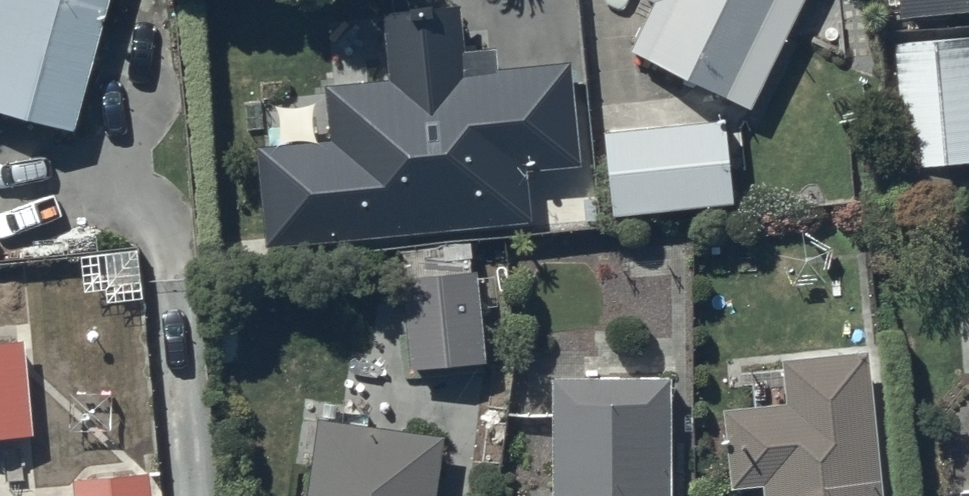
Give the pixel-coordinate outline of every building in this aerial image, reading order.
[(70,137),(109,0),(0,0),(0,117),(70,137)] [(632,50),(753,111),(809,0),(653,0),(657,2),(632,50)] [(899,22),(968,15),(968,0),(897,0),(899,22)] [(334,146),(260,152),(268,251),(341,245),(342,257),(504,243),(503,228),(518,227),(518,224),(532,223),(528,173),(583,168),(575,67),(503,73),(501,50),(468,53),(464,5),(384,12),(390,82),(329,87),(334,146)] [(894,37),(904,159),(968,153),(968,31),(894,37)] [(603,135),(611,221),(735,210),(731,172),(740,171),(737,141),(727,142),(726,124),(603,135)] [(413,373),(488,367),(481,277),(475,277),(473,254),(405,259),(413,373)] [(868,341),(783,349),(784,359),(747,363),(750,396),(723,399),(731,480),(763,477),(766,495),(885,495),(868,341)] [(32,444),(27,346),(0,347),(0,446),(32,444)] [(551,368),(551,495),(671,495),(671,368),(551,368)] [(320,431),(311,495),(439,495),(446,449),(320,431)] [(150,483),(79,491),(80,495),(151,495),(150,483)]
